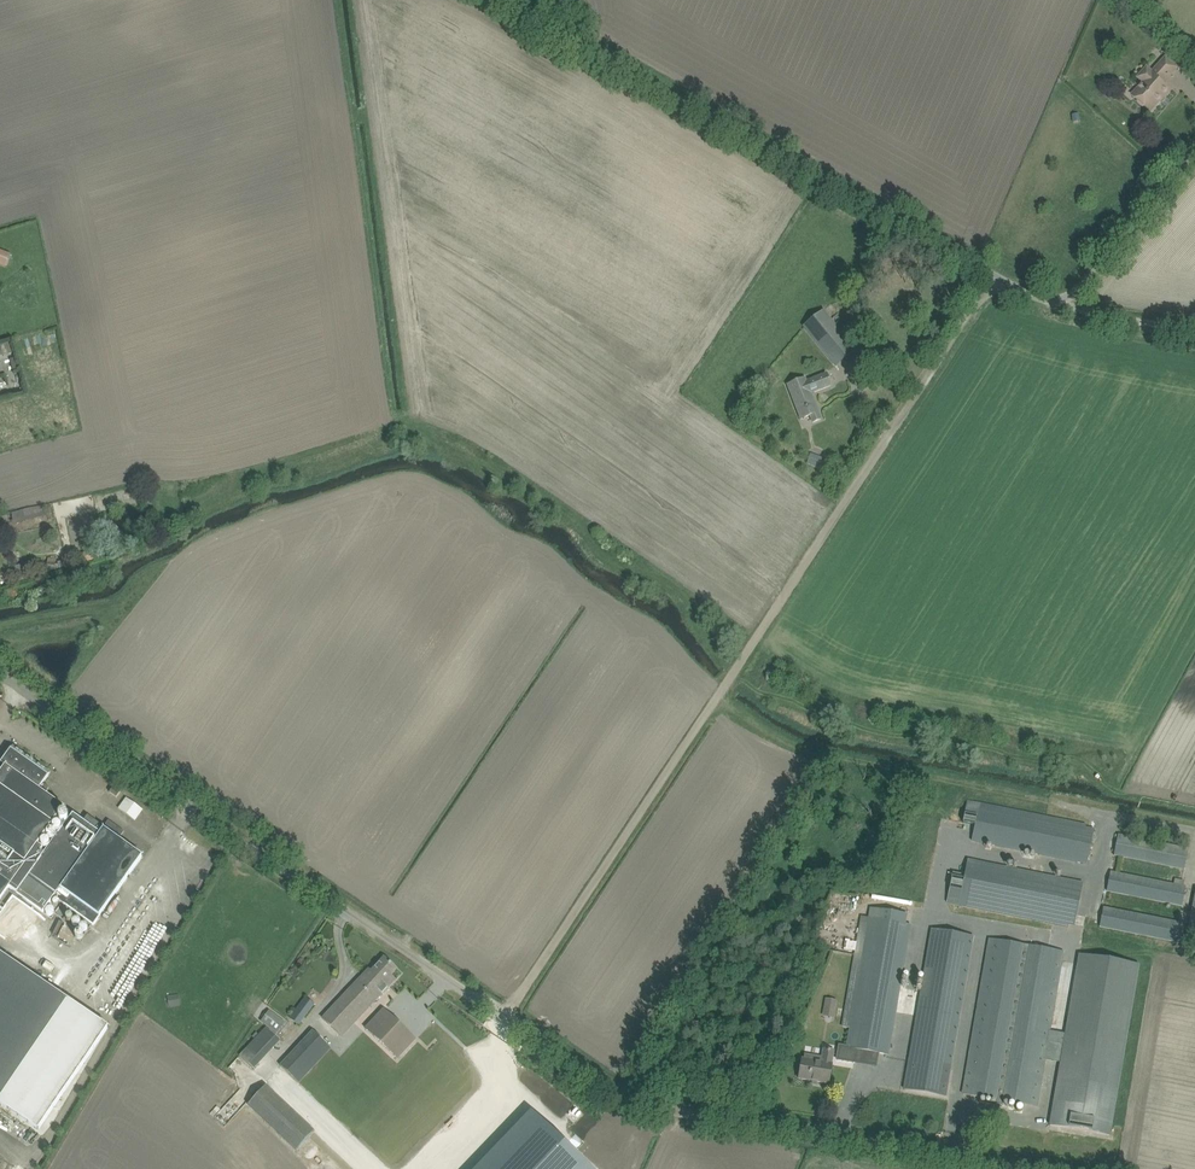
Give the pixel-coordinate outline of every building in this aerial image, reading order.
[(1138,100),(1137,102),(1143,107),(1145,107),(1151,111),(1170,90),(1164,84),(1166,81),(1165,80),(1171,74),(1172,75),(1178,68),(1166,58),(1154,72),(1147,66),(1136,78),(1144,86),(1134,97),(1138,100)] [(6,268),(11,255),(0,250),(0,265),(6,268)] [(829,357),(848,342),(824,311),(805,326),(829,357)] [(839,326),(848,337),(858,329),(848,318),(839,326)] [(12,351),(9,342),(0,344),(0,354),(12,351)] [(815,378),(806,381),(805,379),(788,386),(796,408),(801,419),(810,416),(813,423),(821,420),(810,394),(831,386),(826,373),(815,378)] [(772,421),(768,425),(772,429),(776,425),(772,421)] [(811,455),(808,464),(823,470),(827,461),(811,455)] [(47,531),(49,534),(55,530),(52,526),(47,531)] [(76,556),(80,566),(100,559),(97,549),(76,556)] [(48,555),(47,563),(46,570),(58,571),(59,564),(55,564),(56,556),(48,555)] [(9,888),(42,912),(54,896),(93,925),(142,856),(119,839),(124,832),(109,820),(104,827),(88,816),(84,821),(73,814),(42,858),(33,851),(64,807),(45,794),(49,788),(43,783),(51,773),(13,746),(1,763),(5,766),(0,773),(0,900),(9,888)] [(109,793),(117,798),(123,789),(116,784),(109,793)] [(963,823),(975,825),(971,841),(1087,865),(1091,842),(1094,830),(1085,828),(1086,824),(967,800),(963,823)] [(1118,834),(1115,846),(1113,856),(1184,870),(1188,849),(1118,834)] [(969,861),(966,875),(953,872),(947,903),(1068,927),(1069,924),(1076,925),(1084,885),(969,861)] [(1175,880),(1174,885),(1112,873),(1108,892),(1183,907),(1187,888),(1183,887),(1184,882),(1175,880)] [(1194,941),(1194,893),(1187,940),(1194,941)] [(1103,907),(1099,926),(1175,942),(1179,922),(1103,907)] [(857,951),(843,1026),(850,1028),(849,1036),(847,1047),(839,1045),(837,1059),(854,1062),(856,1049),(888,1055),(890,1043),(911,926),(906,925),(863,918),(858,943),(852,941),(852,942),(850,942),(850,940),(846,940),(844,949),(857,951)] [(912,1047),(904,1089),(945,1096),(953,1054),(974,937),(933,930),(912,1047)] [(1038,1096),(1045,1062),(1061,1064),(1050,1125),(1110,1136),(1139,965),(1080,954),(1064,1044),(1048,1041),(1064,952),(991,940),(965,1082),(963,1094),(996,1100),(995,1105),(1002,1106),(1003,1101),(1036,1107),(1038,1096)] [(39,1130),(108,1029),(0,955),(0,1103),(39,1130)] [(369,970),(361,979),(341,1000),(343,1001),(324,1021),(342,1038),(388,988),(395,979),(392,976),(397,969),(385,958),(372,972),(369,970)] [(822,1017),(834,1018),(837,1000),(825,998),(822,1017)] [(291,1020),(297,1024),(301,1018),(304,1019),(310,1011),(302,1005),(295,1013),(296,1014),(291,1020)] [(366,1029),(397,1059),(416,1039),(384,1009),(366,1029)] [(267,1010),(261,1020),(277,1031),(284,1020),(267,1010)] [(267,1027),(240,1056),(242,1058),(254,1068),(280,1040),(275,1035),(268,1028),(267,1027)] [(280,1066),(298,1084),(332,1048),(314,1031),(280,1066)] [(804,1055),(803,1060),(802,1060),(799,1078),(829,1083),(834,1052),(825,1050),(823,1058),(804,1055)] [(315,1131),(266,1086),(248,1105),(297,1150),(315,1131)] [(476,1168),(591,1168),(531,1111),(476,1168)]
